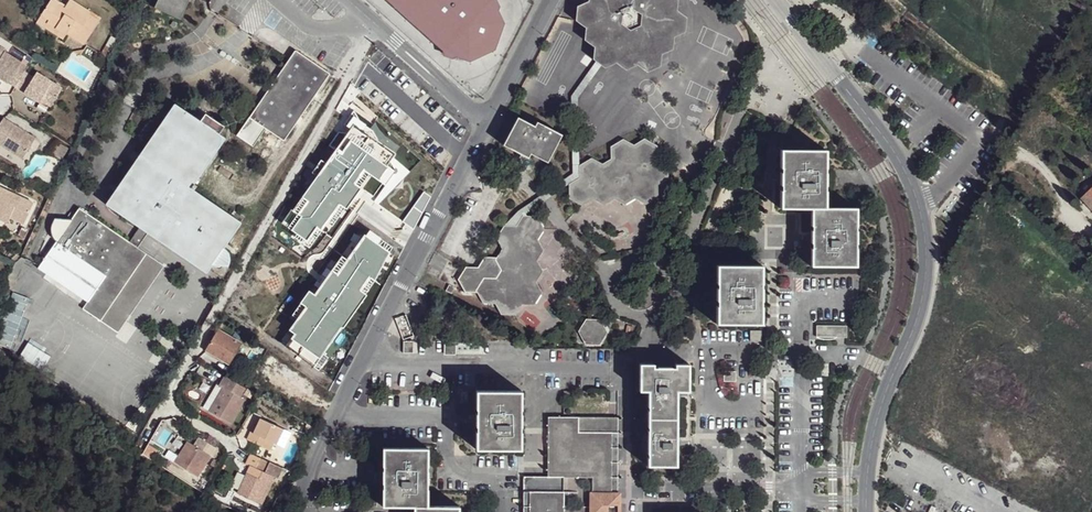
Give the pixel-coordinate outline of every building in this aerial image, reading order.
[(53,0),(50,0),(42,15),(49,20),(46,23),(66,36),(67,34),(86,45),(99,23),(90,17),(93,13),(71,0),(70,0),(65,7),(53,0)] [(152,7),(178,18),(186,0),(155,0),(152,7)] [(385,2),(384,4),(439,55),(464,60),(467,58),(487,45),(498,19),(486,0),(384,0),(385,2)] [(590,3),(578,7),(577,20),(587,27),(585,41),(596,47),(595,58),(600,61),(608,65),(620,59),(631,67),(639,63),(651,71),(663,64),(664,53),(674,50),(676,37),(691,30),(691,16),(683,12),(682,0),(591,0),(590,3)] [(49,20),(42,15),(37,24),(63,40),(66,36),(46,23),(49,20)] [(327,73),(292,49),(283,61),(245,115),(281,139),(327,73)] [(0,50),(0,79),(7,84),(9,83),(39,102),(41,99),(51,107),(62,90),(37,73),(35,79),(19,68),(22,63),(0,50)] [(573,172),(516,214),(508,226),(522,226),(527,216),(529,215),(569,186),(580,180),(581,165),(583,160),(580,103),(608,65),(600,61),(573,99),(573,172)] [(222,124),(202,111),(197,118),(174,102),(105,203),(205,272),(239,221),(190,185),(224,136),(217,132),(222,124)] [(538,124),(521,115),(506,143),(529,157),(532,151),(549,161),(564,132),(542,119),(538,124)] [(18,160),(31,139),(0,120),(0,149),(18,160)] [(301,175),(328,186),(344,148),(318,137),(301,175)] [(580,180),(569,186),(571,198),(585,207),(597,199),(608,206),(617,198),(631,205),(642,198),(653,204),(665,196),(664,183),(675,176),(675,162),(667,159),(665,146),(652,139),(640,147),(627,140),(611,147),(611,155),(604,160),(593,157),(583,160),(581,165),(580,180)] [(831,149),(786,149),(786,206),(818,208),(817,265),(862,265),(862,208),(830,207),(831,149)] [(0,189),(0,222),(3,224),(6,218),(20,226),(31,206),(0,189)] [(1080,202),(1091,213),(1091,189),(1080,202)] [(129,241),(77,206),(37,266),(86,299),(80,306),(117,331),(129,313),(96,290),(129,241)] [(522,226),(508,226),(500,243),(507,250),(500,264),(505,272),(501,277),(489,277),(483,293),(487,303),(501,302),(505,313),(518,315),(525,303),(539,304),(546,291),(541,280),(547,271),(541,257),(547,249),(540,238),(547,230),(541,217),(529,215),(527,216),(522,226)] [(311,243),(326,250),(332,237),(318,230),(311,243)] [(162,264),(129,241),(96,290),(129,313),(162,264)] [(1068,266),(1085,273),(1087,269),(1073,261),(1068,266)] [(766,322),(766,265),(722,263),(722,322),(766,322)] [(605,319),(591,317),(583,329),(590,341),(602,343),(611,329),(605,319)] [(816,325),(816,338),(847,338),(847,325),(816,325)] [(248,343),(218,329),(209,348),(238,363),(248,343)] [(416,338),(407,339),(409,352),(418,351),(416,338)] [(681,463),(680,405),(681,391),(689,391),(689,362),(677,362),(677,366),(659,366),(659,361),(644,362),(645,389),(652,389),(652,391),(654,464),(681,463)] [(726,368),(717,367),(717,380),(727,380),(726,368)] [(224,388),(211,410),(230,421),(244,397),(241,395),(245,388),(225,377),(220,385),(224,388)] [(525,389),(483,389),(481,447),(525,447),(525,389)] [(291,432),(263,418),(255,433),(251,431),(248,442),(265,450),(270,441),(285,447),(291,432)] [(567,477),(594,479),(594,496),(611,496),(609,435),(591,435),(585,434),(585,419),(555,418),(554,477),(567,477)] [(622,420),(585,419),(585,434),(591,435),(609,435),(611,496),(594,496),(595,509),(605,510),(622,509),(622,420)] [(213,458),(189,444),(177,464),(201,477),(213,458)] [(461,506),(432,505),(431,447),(387,447),(388,506),(417,506),(417,511),(461,511),(461,506)] [(269,464),(252,457),(248,466),(251,468),(240,495),(250,499),(253,496),(264,501),(274,475),(277,467),(269,464)] [(251,468),(248,466),(243,463),(232,493),(240,495),(251,468)] [(540,493),(566,494),(567,477),(554,477),(528,479),(528,511),(539,511),(540,493)] [(564,501),(566,494),(540,493),(539,511),(567,511),(567,503),(564,501)] [(264,501),(253,496),(250,499),(264,505),(264,501)]
